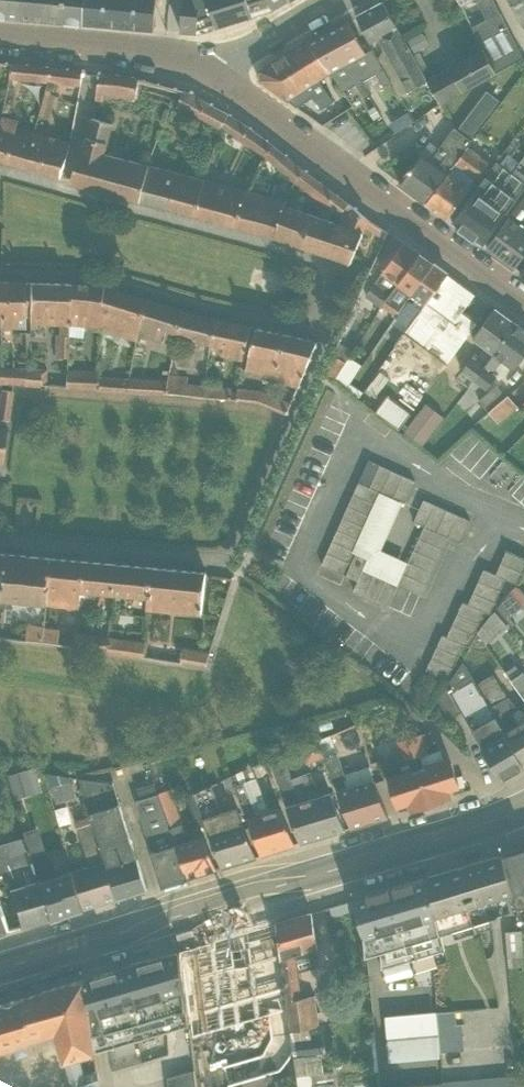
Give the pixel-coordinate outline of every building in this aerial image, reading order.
[(40,18),(44,0),(0,0),(0,15),(40,18)] [(84,22),(86,0),(44,0),(40,18),(84,22)] [(84,22),(119,26),(122,0),(86,0),(84,22)] [(119,26),(154,28),(157,0),(122,0),(119,26)] [(181,32),(197,33),(271,10),(288,0),(184,0),(181,32)] [(486,19),(472,27),(479,41),(495,74),(523,58),(494,0),(477,0),(486,19)] [(522,28),(523,26),(523,0),(508,0),(522,28)] [(400,95),(427,79),(383,1),(356,16),(371,42),(379,39),(383,48),(379,57),(392,81),(400,95)] [(374,48),(366,52),(348,20),(328,32),(356,84),(364,99),(392,81),(379,57),(374,48)] [(356,84),(328,32),(309,42),(329,74),(332,72),(343,92),(356,84)] [(320,79),(329,74),(309,42),(307,39),(259,70),(259,80),(298,106),(314,96),(322,108),(333,101),(320,79)] [(441,105),(495,74),(479,41),(462,50),(465,57),(427,79),(441,105)] [(53,68),(12,64),(9,78),(49,82),(53,68)] [(82,71),(53,68),(49,82),(80,85),(82,71)] [(139,78),(98,73),(96,100),(102,101),(103,93),(136,98),(139,78)] [(401,183),(425,201),(468,144),(499,100),(486,90),(458,128),(455,125),(439,148),(431,142),(401,183)] [(193,95),(182,91),(177,105),(220,128),(220,126),(230,113),(193,95)] [(373,117),(383,130),(398,118),(389,105),(373,117)] [(374,132),(366,120),(347,133),(329,107),(309,121),(336,159),(374,132)] [(252,129),(230,113),(220,126),(264,154),(265,153),(272,143),(252,129)] [(0,117),(0,160),(26,167),(36,131),(16,126),(18,120),(0,115),(0,117)] [(72,182),(140,201),(149,164),(105,153),(113,123),(91,118),(85,137),(79,155),(72,182)] [(71,141),(36,131),(26,167),(61,177),(71,141)] [(304,169),(272,143),(265,153),(264,154),(295,179),(304,169)] [(447,217),(490,161),(468,144),(425,201),(447,217)] [(483,244),(523,187),(523,174),(516,168),(520,164),(503,152),(452,222),(483,244)] [(178,172),(149,164),(140,201),(169,209),(178,172)] [(336,193),(304,169),(295,179),(328,203),(336,193)] [(205,179),(178,172),(169,209),(195,215),(205,179)] [(246,189),(205,179),(195,215),(237,226),(246,189)] [(286,198),(246,189),(237,226),(274,237),(284,203),(286,198)] [(388,233),(369,220),(336,193),(328,203),(342,214),(341,218),(340,221),(329,255),(351,262),(365,229),(384,241),(388,233)] [(523,255),(523,197),(487,247),(516,268),(523,255)] [(313,212),(284,203),(274,237),(302,246),(313,212)] [(340,221),(313,212),(302,246),(329,255),(340,221)] [(382,308),(384,306),(420,252),(393,233),(378,263),(386,266),(365,296),(382,308)] [(397,316),(433,263),(420,252),(384,306),(397,316)] [(397,316),(409,326),(448,273),(433,263),(397,316)] [(453,325),(475,293),(448,273),(409,326),(390,353),(402,362),(437,313),(453,325)] [(25,282),(6,281),(1,317),(1,329),(17,329),(17,328),(24,328),(25,282)] [(67,358),(67,336),(69,283),(29,282),(30,323),(59,325),(59,335),(55,335),(55,357),(67,358)] [(83,326),(101,328),(105,287),(69,283),(67,336),(82,338),(83,326)] [(137,340),(138,334),(146,300),(105,287),(101,328),(100,335),(119,341),(120,336),(137,340)] [(175,346),(176,340),(182,311),(146,300),(138,334),(175,346)] [(462,372),(474,380),(516,324),(495,308),(472,338),(485,347),(477,359),(472,356),(462,372)] [(215,319),(182,311),(176,340),(184,342),(185,340),(210,345),(215,319)] [(252,327),(215,319),(210,345),(224,348),(222,355),(228,356),(227,357),(244,362),(252,327)] [(523,356),(523,329),(516,324),(474,380),(486,390),(497,374),(493,371),(502,360),(515,369),(523,356)] [(246,370),(272,377),(284,334),(257,328),(248,363),(246,370)] [(318,342),(284,334),(272,377),(299,384),(318,342)] [(333,386),(344,363),(329,355),(318,378),(333,386)] [(418,378),(430,362),(420,355),(408,371),(418,378)] [(0,367),(0,384),(11,384),(22,385),(40,386),(40,384),(46,383),(46,369),(26,368),(1,367),(0,367)] [(96,390),(97,376),(97,371),(66,370),(66,388),(96,390)] [(168,381),(165,395),(205,398),(206,385),(187,383),(188,376),(169,374),(168,381)] [(97,376),(96,390),(125,392),(128,378),(97,376)] [(128,378),(125,392),(165,395),(168,381),(128,378)] [(206,385),(205,398),(236,400),(238,391),(231,390),(231,387),(206,385)] [(482,422),(498,407),(478,386),(462,401),(482,422)] [(265,406),(268,393),(261,390),(238,388),(238,391),(236,400),(258,402),(265,406)] [(2,462),(13,391),(10,391),(0,390),(0,462),(2,462)] [(268,393),(265,406),(284,415),(289,416),(290,412),(288,412),(292,402),(268,393)] [(523,415),(523,402),(514,393),(503,404),(519,420),(523,415)] [(390,428),(408,441),(425,418),(407,405),(390,428)] [(403,505),(413,484),(370,464),(325,563),(360,579),(354,590),(389,606),(399,586),(410,563),(382,550),(403,505)] [(471,521),(424,500),(415,520),(427,525),(410,563),(399,586),(423,597),(449,539),(460,544),(471,521)] [(52,558),(0,553),(0,600),(47,604),(52,558)] [(523,562),(504,553),(494,576),(482,571),(467,606),(462,604),(447,639),(440,636),(427,667),(447,676),(461,643),(467,644),(481,611),(488,614),(504,578),(514,582),(523,562)] [(80,605),(84,560),(52,558),(47,604),(47,605),(79,608),(80,605)] [(111,594),(114,564),(84,560),(80,605),(95,606),(96,597),(94,597),(95,593),(111,594)] [(149,597),(152,567),(114,564),(111,594),(149,597)] [(206,575),(206,572),(152,567),(149,597),(148,610),(202,614),(206,575)] [(22,640),(42,643),(44,627),(44,626),(24,624),(22,640)] [(60,628),(44,627),(42,643),(58,645),(60,628)] [(106,652),(108,636),(77,632),(75,647),(106,652)] [(145,641),(108,636),(106,652),(143,657),(145,641)] [(210,651),(183,646),(181,661),(206,666),(210,651)] [(476,684),(462,662),(447,684),(437,699),(449,718),(461,712),(502,780),(523,767),(523,765),(476,684)] [(523,672),(522,673),(515,665),(507,672),(523,697),(523,672)] [(520,709),(518,710),(494,673),(476,684),(523,765),(523,711),(520,709)] [(449,796),(447,790),(458,786),(449,758),(441,747),(427,751),(422,733),(409,736),(430,802),(449,796)] [(317,740),(351,827),(389,816),(369,766),(344,773),(330,735),(317,740)] [(430,802),(409,736),(397,742),(403,760),(389,763),(393,774),(389,775),(399,805),(410,802),(412,809),(430,802)] [(268,759),(301,843),(345,829),(331,791),(320,795),(310,771),(292,778),(282,754),(268,759)] [(261,855),(295,844),(281,808),(270,812),(251,767),(231,776),(261,855)] [(117,898),(148,890),(113,782),(78,779),(91,815),(117,898)] [(188,877),(155,784),(153,779),(139,783),(140,787),(136,788),(140,799),(136,800),(162,885),(188,877)] [(188,877),(216,868),(204,835),(188,839),(167,783),(155,784),(188,877)] [(222,866),(256,857),(237,807),(221,811),(211,784),(193,792),(222,866)] [(117,898),(91,815),(75,821),(90,865),(73,869),(84,908),(117,898)] [(47,919),(84,908),(73,869),(55,875),(48,853),(44,854),(35,828),(22,832),(24,838),(47,919)] [(24,838),(0,844),(0,873),(3,872),(19,928),(47,919),(24,838)] [(498,856),(510,896),(523,892),(523,847),(498,856)] [(434,919),(510,896),(498,856),(421,879),(434,919)] [(434,919),(421,879),(354,900),(366,940),(434,919)] [(311,912),(276,922),(281,960),(288,1010),(298,1086),(335,1086),(333,1072),(325,1073),(319,1028),(315,995),(303,997),(298,971),(315,966),(311,951),(317,949),(311,912)] [(281,960),(276,922),(211,942),(222,1030),(288,1010),(281,960)] [(504,955),(506,929),(492,929),(490,954),(504,955)] [(222,1030),(211,942),(179,951),(186,1009),(200,1004),(203,1033),(222,1030)] [(186,1009),(179,951),(118,967),(137,1041),(186,1027),(186,1009)] [(96,1053),(137,1041),(118,967),(85,977),(96,1053)] [(0,1004),(0,1048),(39,1036),(50,1067),(59,1062),(66,1086),(101,1086),(96,1053),(85,977),(0,1004)] [(371,1058),(446,1055),(444,1009),(369,1012),(371,1058)] [(150,1050),(151,1067),(171,1066),(171,1049),(150,1050)] [(180,1070),(150,1072),(151,1086),(181,1086),(180,1070)] [(426,1086),(503,1086),(502,1076),(426,1078),(426,1086)]
